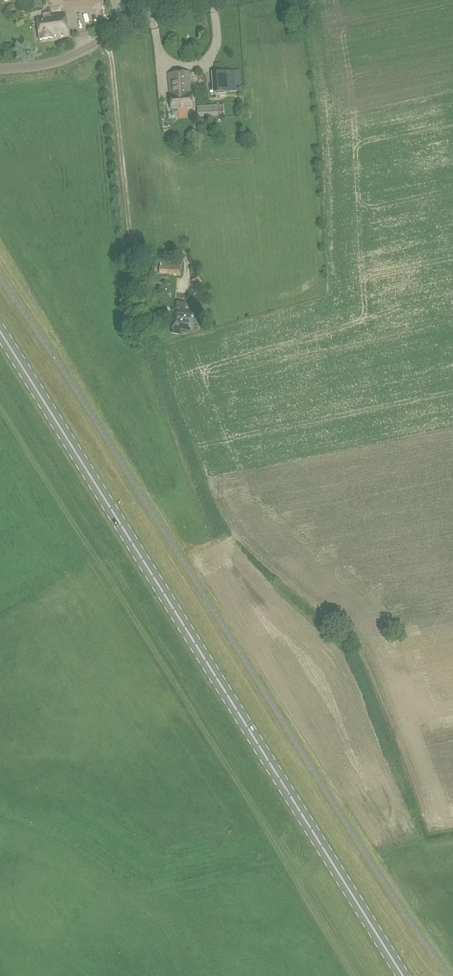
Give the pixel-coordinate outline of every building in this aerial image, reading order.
[(43,8),(42,0),(29,0),(30,9),(43,8)] [(40,39),(68,36),(66,14),(51,16),(50,13),(44,14),(44,16),(37,17),(40,39)] [(214,73),(215,93),(243,91),(241,71),(214,73)] [(190,72),(169,74),(172,110),(194,108),(190,72)] [(198,106),(199,117),(239,115),(238,104),(198,106)] [(181,263),(162,263),(161,274),(180,274),(181,263)] [(187,304),(178,303),(172,333),(181,335),(182,330),(193,332),(196,314),(185,312),(187,304)]
